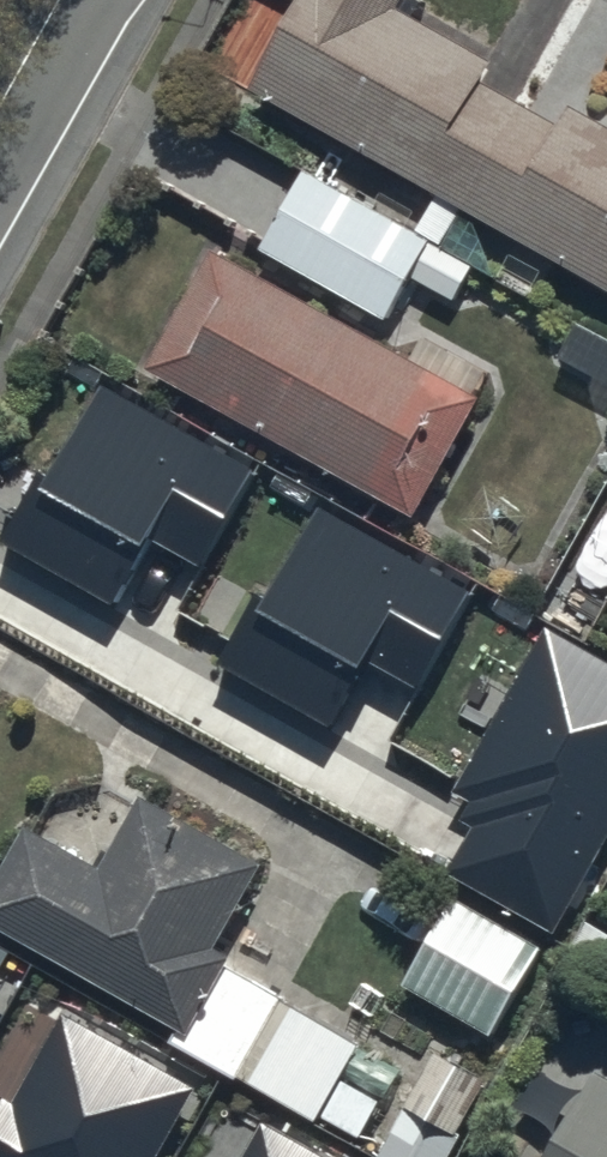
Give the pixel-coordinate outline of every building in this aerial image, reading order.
[(246,91),(606,293),(606,130),(569,109),(558,130),(480,86),(492,66),(395,12),(402,0),(297,0),(246,91)] [(478,272),(304,174),(260,255),(386,323),(409,280),(459,308),(478,272)] [(212,254),(148,374),(415,521),(480,403),(473,399),(485,377),(420,341),(408,362),(212,254)] [(253,473),(101,385),(8,545),(116,607),(153,544),(197,569),(253,473)] [(472,595),(320,507),(227,668),(335,730),(372,666),(417,692),(472,595)] [(544,627),(453,790),(470,799),(458,820),(470,826),(444,873),(554,934),(606,838),(606,662),(544,627)] [(0,880),(0,934),(182,1030),(172,1048),(316,1123),(319,1117),(359,1138),(377,1103),(340,1083),(359,1048),(232,982),(242,963),(217,950),(260,869),(135,804),(103,866),(30,828),(0,880)] [(451,903),(402,989),(494,1035),(538,946),(451,903)] [(61,1015),(11,1103),(2,1098),(0,1101),(0,1156),(151,1156),(191,1087),(61,1015)] [(593,1080),(549,1156),(606,1156),(606,1086),(593,1080)] [(401,1114),(377,1156),(450,1156),(456,1145),(401,1114)] [(258,1124),(239,1156),(314,1156),(258,1124)]
